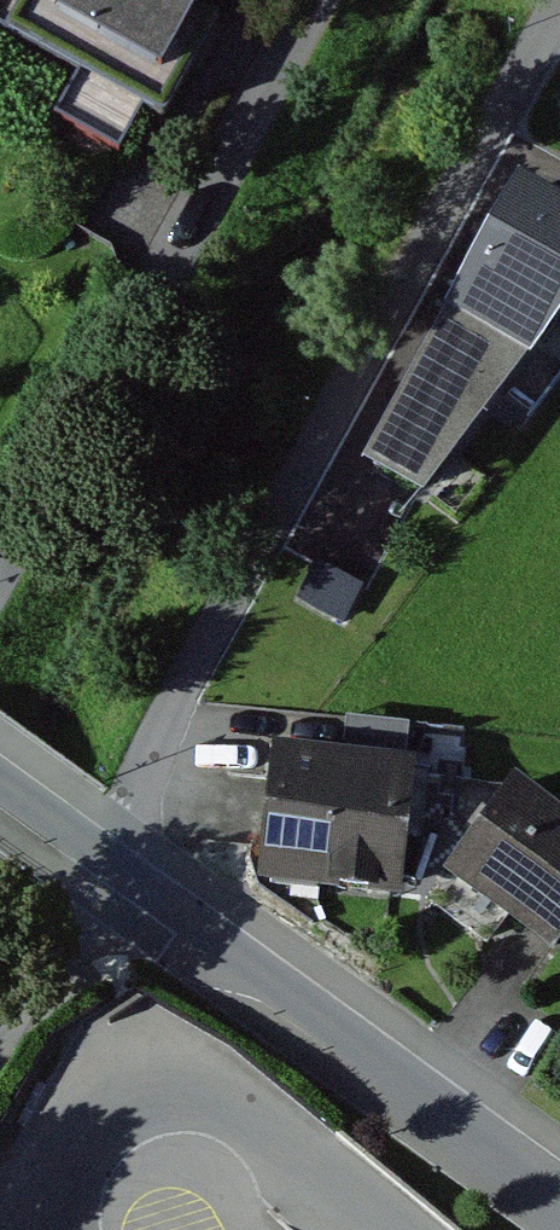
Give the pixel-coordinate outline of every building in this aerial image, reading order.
[(21,21),(148,105),(218,0),(35,0),(21,21)] [(524,169),(365,454),(428,493),(559,317),(559,190),(524,169)] [(328,558),(308,594),(355,619),(375,583),(328,558)] [(410,755),(269,760),(273,881),(344,879),(345,901),(414,899),(410,755)] [(524,783),(456,874),(558,951),(559,948),(559,810),(524,783)]
